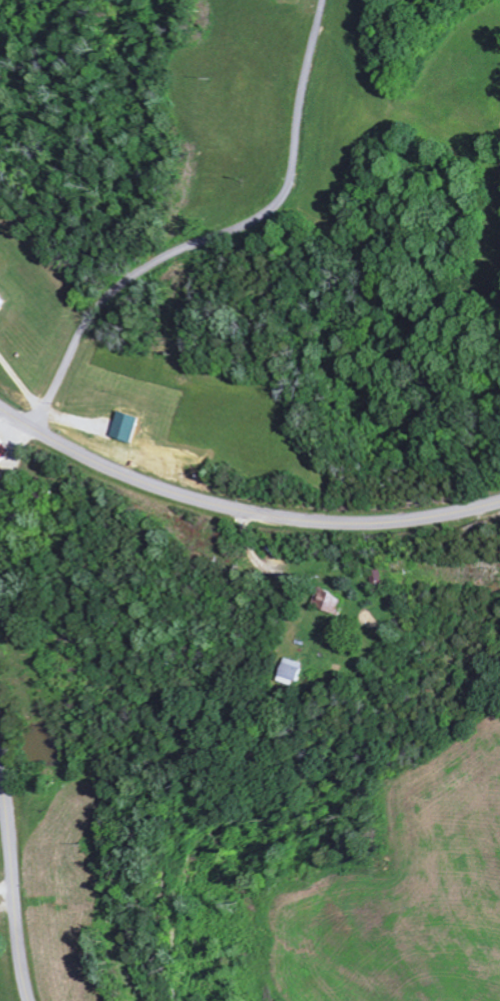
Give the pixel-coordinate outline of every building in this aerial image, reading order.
[(144,418),(124,410),(115,436),(135,443),(144,418)] [(301,663),(283,658),(276,681),(294,687),(301,663)]
